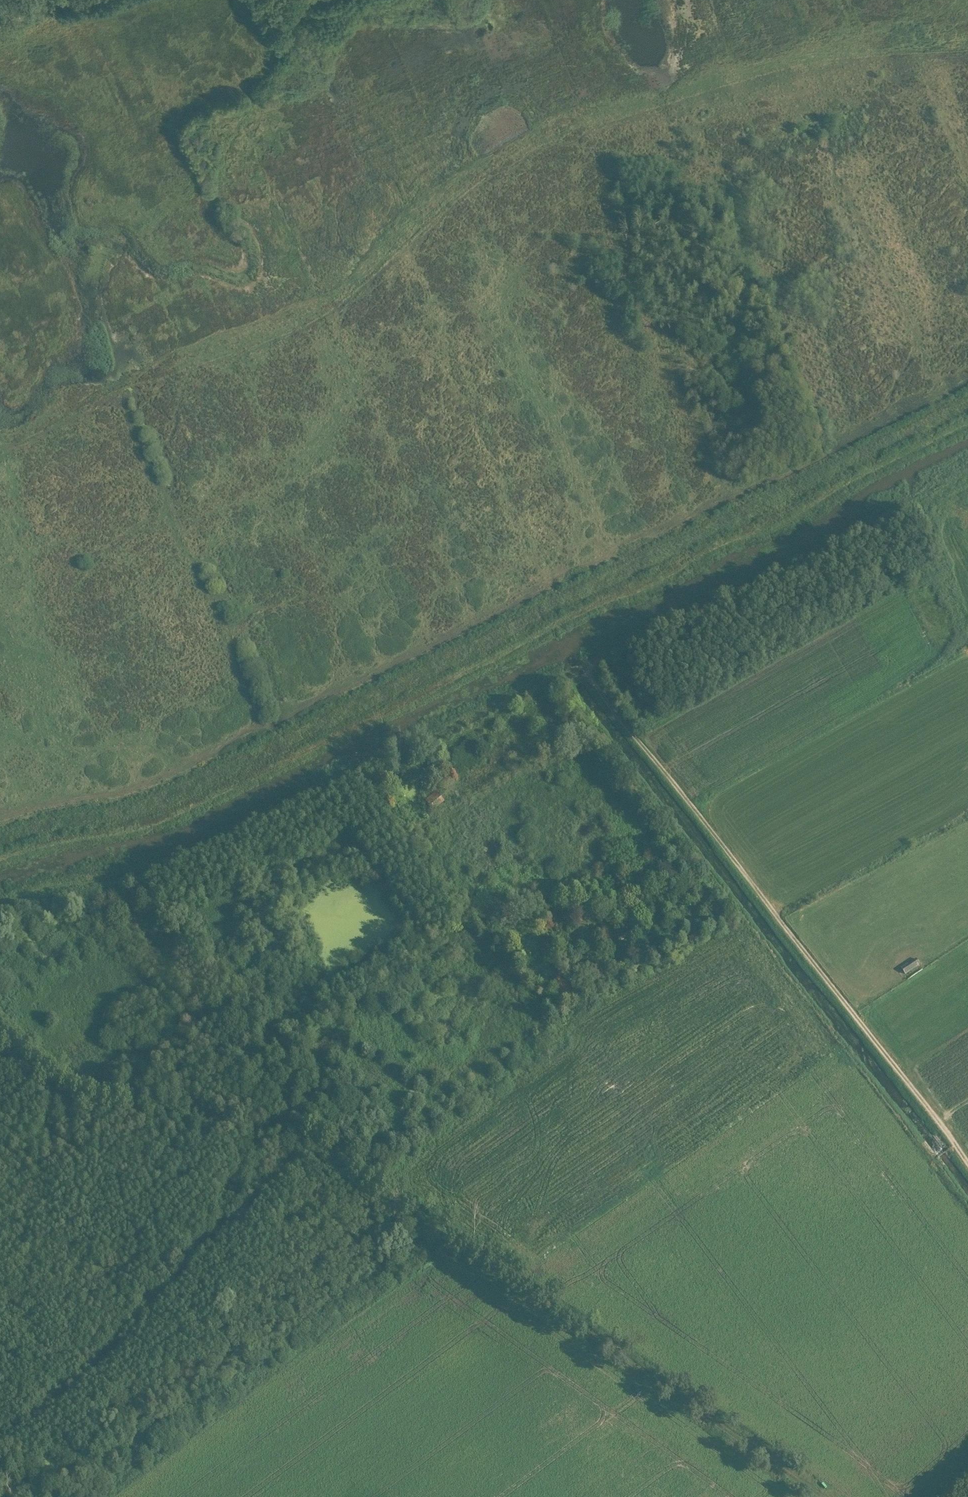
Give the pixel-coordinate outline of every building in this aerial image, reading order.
[(440,795),(429,804),(434,810),(445,801),(440,795)] [(663,945),(673,940),(664,924),(654,929),(663,945)] [(905,974),(920,964),(916,958),(901,968),(905,974)] [(558,988),(564,992),(570,985),(565,980),(558,988)]
